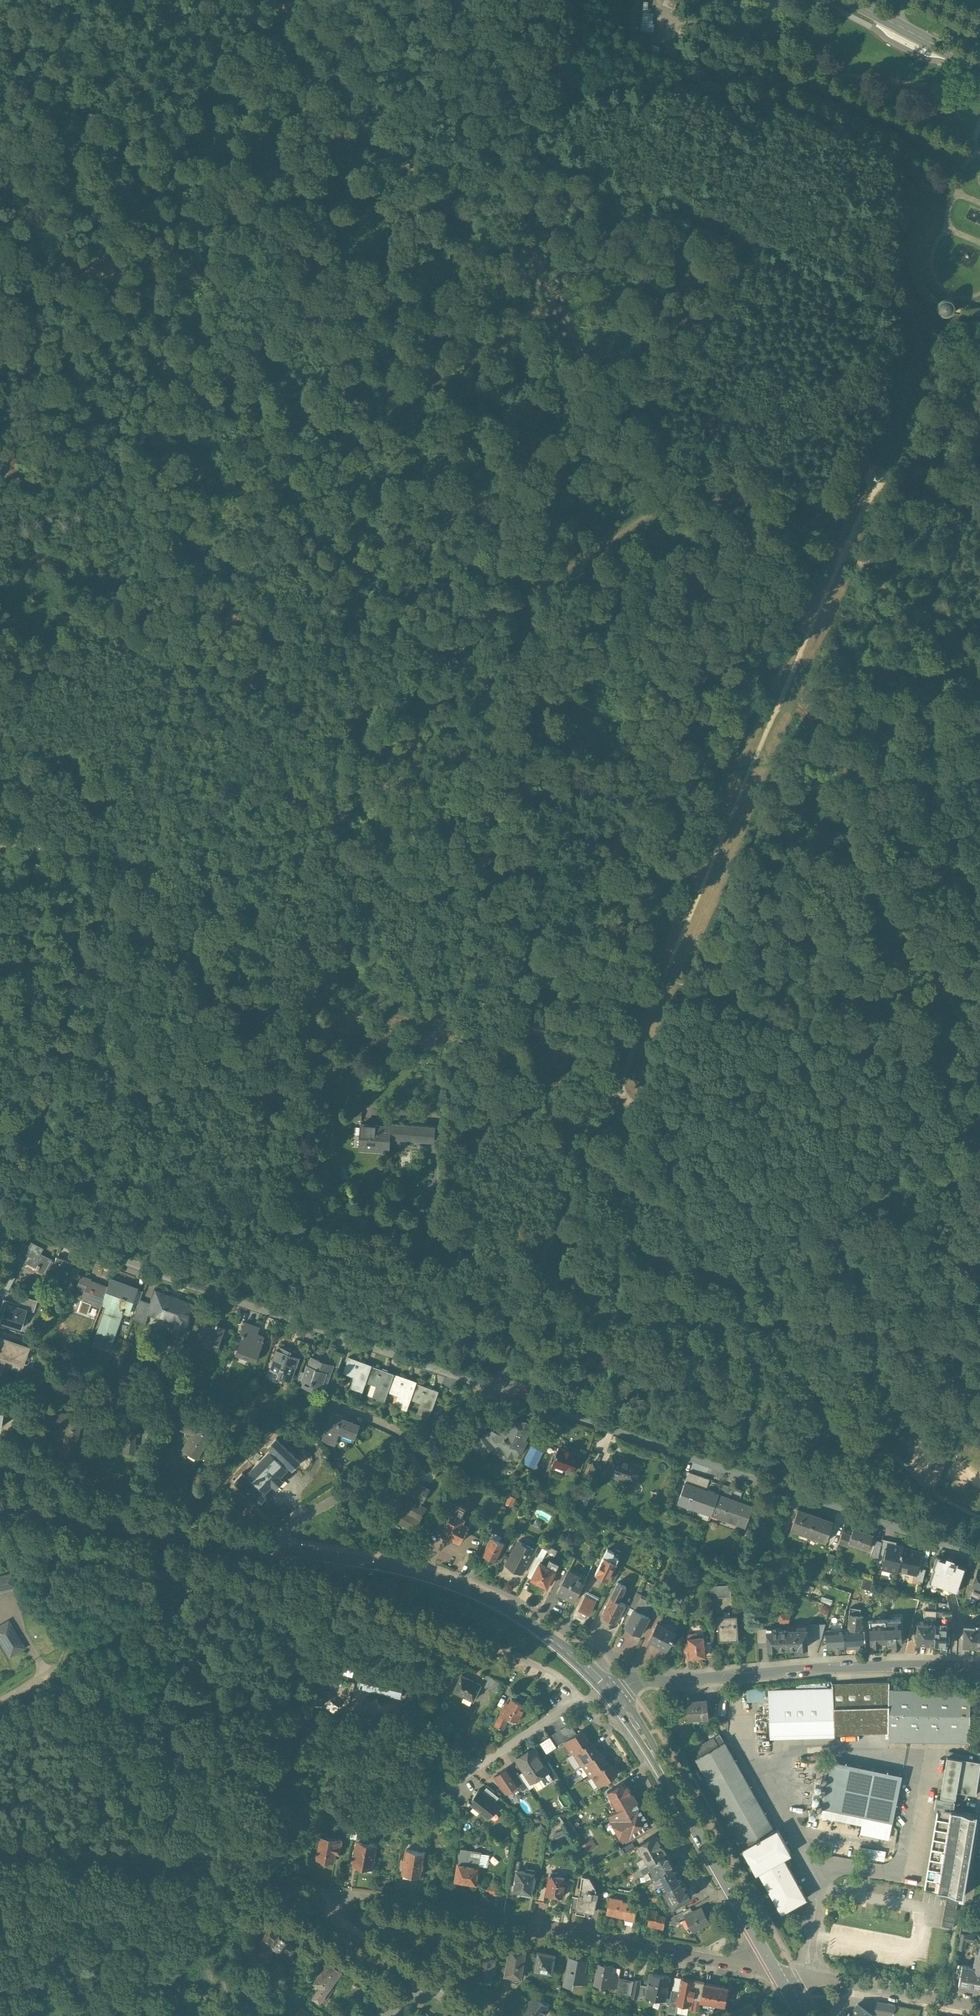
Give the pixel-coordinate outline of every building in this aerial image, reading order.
[(654,32),(654,14),(644,14),(643,32),(654,32)] [(954,312),(955,308),(954,305),(952,302),(949,300),(946,300),(942,300),(939,302),(938,305),(937,309),(938,312),(940,315),(942,317),(946,317),(949,317),(952,315),(954,312)] [(440,1117),(364,1111),(361,1147),(394,1150),(395,1138),(438,1141),(440,1117)] [(43,1249),(31,1244),(30,1247),(24,1244),(18,1255),(22,1257),(21,1259),(37,1267),(35,1271),(37,1272),(37,1271),(44,1274),(50,1263),(51,1262),(39,1256),(43,1249)] [(72,1264),(56,1259),(54,1265),(50,1263),(44,1274),(50,1276),(50,1277),(50,1278),(51,1279),(52,1279),(53,1279),(53,1278),(54,1278),(66,1282),(67,1279),(72,1264)] [(9,1276),(4,1287),(10,1290),(15,1279),(9,1276)] [(89,1280),(80,1277),(77,1289),(85,1291),(88,1282),(89,1280)] [(138,1289),(110,1279),(107,1288),(101,1305),(107,1307),(94,1345),(109,1351),(123,1312),(129,1314),(138,1289)] [(107,1288),(88,1282),(85,1291),(82,1300),(92,1304),(101,1307),(101,1305),(107,1288)] [(194,1305),(156,1291),(152,1304),(148,1314),(175,1323),(168,1353),(178,1356),(188,1322),(194,1305)] [(3,1300),(0,1311),(0,1317),(1,1317),(0,1319),(0,1324),(20,1330),(27,1310),(34,1313),(38,1302),(20,1296),(18,1304),(3,1300)] [(152,1304),(140,1300),(135,1313),(136,1313),(147,1317),(148,1314),(152,1304)] [(101,1307),(92,1304),(87,1317),(96,1321),(101,1307)] [(214,1312),(207,1310),(204,1317),(211,1320),(214,1312)] [(211,1320),(204,1317),(203,1321),(205,1321),(198,1342),(217,1349),(224,1331),(225,1331),(224,1330),(224,1329),(217,1327),(218,1325),(217,1324),(221,1315),(214,1312),(211,1320)] [(147,1317),(136,1313),(133,1320),(145,1324),(147,1317)] [(259,1328),(248,1324),(244,1323),(240,1335),(243,1336),(242,1337),(236,1355),(256,1362),(263,1342),(262,1341),(263,1337),(257,1334),(259,1328)] [(0,1339),(0,1369),(4,1358),(22,1365),(26,1351),(9,1345),(10,1342),(0,1339)] [(310,1344),(299,1341),(294,1353),(305,1357),(310,1344)] [(280,1351),(278,1350),(271,1372),(278,1374),(277,1378),(288,1382),(290,1377),(292,1377),(299,1358),(290,1355),(291,1351),(281,1348),(280,1351)] [(343,1356),(332,1352),(328,1364),(338,1368),(343,1356)] [(372,1366),(349,1358),(343,1375),(352,1378),(353,1376),(357,1377),(352,1390),(350,1389),(349,1389),(362,1394),(366,1384),(365,1383),(371,1367),(372,1366)] [(319,1361),(315,1360),(314,1361),(311,1360),(304,1381),(310,1384),(309,1387),(312,1391),(314,1392),(315,1391),(318,1392),(324,1389),(330,1370),(321,1367),(319,1361)] [(371,1367),(365,1383),(366,1384),(373,1386),(374,1385),(378,1387),(374,1399),(372,1398),(371,1398),(384,1403),(388,1392),(393,1376),(394,1376),(394,1375),(371,1367)] [(394,1376),(393,1376),(388,1392),(396,1395),(397,1394),(400,1395),(396,1408),(394,1407),(394,1408),(406,1412),(410,1401),(416,1385),(416,1384),(394,1376)] [(416,1385),(410,1401),(419,1404),(419,1403),(423,1404),(419,1417),(416,1416),(416,1417),(429,1421),(439,1393),(416,1385)] [(341,1402),(328,1398),(324,1410),(337,1414),(341,1402)] [(142,1410),(116,1407),(114,1424),(115,1424),(126,1425),(125,1434),(116,1433),(115,1449),(124,1450),(123,1453),(133,1454),(134,1443),(135,1443),(137,1426),(138,1421),(141,1422),(142,1410)] [(97,1412),(89,1410),(88,1411),(87,1414),(85,1421),(94,1424),(97,1412)] [(359,1426),(341,1420),(342,1418),(331,1414),(322,1441),(332,1445),(337,1433),(355,1439),(359,1426)] [(82,1418),(70,1416),(70,1417),(58,1415),(55,1428),(67,1431),(62,1456),(73,1459),(82,1418)] [(215,1429),(202,1421),(198,1426),(172,1416),(165,1437),(172,1440),(180,1430),(192,1436),(185,1447),(190,1450),(188,1454),(196,1459),(215,1429)] [(13,1439),(23,1442),(28,1423),(19,1420),(13,1439)] [(525,1424),(508,1425),(506,1430),(498,1431),(496,1433),(492,1431),(474,1443),(478,1447),(474,1455),(482,1459),(484,1455),(498,1446),(504,1449),(506,1452),(505,1454),(507,1459),(516,1459),(519,1453),(521,1453),(526,1444),(531,1447),(542,1426),(532,1421),(531,1423),(525,1423),(525,1424)] [(268,1446),(271,1449),(245,1474),(241,1470),(231,1480),(258,1506),(268,1496),(265,1493),(274,1484),(280,1489),(289,1480),(285,1475),(292,1468),(295,1471),(304,1462),(278,1436),(268,1446)] [(542,1452),(531,1447),(523,1463),(534,1469),(542,1452)] [(576,1453),(562,1448),(562,1449),(558,1448),(553,1465),(567,1470),(567,1471),(572,1473),(579,1455),(575,1454),(576,1453)] [(632,1463),(612,1456),(606,1474),(626,1481),(629,1473),(637,1476),(640,1466),(632,1463)] [(600,1466),(593,1463),(588,1477),(595,1480),(600,1466)] [(699,1476),(688,1473),(685,1483),(696,1486),(699,1476)] [(421,1501),(423,1502),(429,1490),(412,1482),(406,1493),(408,1494),(406,1498),(399,1495),(393,1506),(409,1514),(403,1525),(415,1531),(426,1509),(419,1505),(421,1501)] [(707,1495),(694,1490),(696,1486),(685,1483),(677,1505),(711,1516),(714,1508),(715,1508),(720,1495),(723,1485),(722,1484),(719,1494),(708,1491),(707,1495)] [(733,1488),(723,1485),(720,1495),(729,1498),(733,1488)] [(729,1498),(720,1495),(715,1508),(714,1508),(711,1516),(745,1528),(752,1506),(729,1498)] [(466,1507),(456,1502),(448,1519),(447,1518),(445,1523),(444,1524),(447,1526),(443,1534),(444,1535),(443,1537),(449,1539),(450,1537),(451,1538),(460,1543),(464,1535),(468,1534),(469,1530),(468,1527),(472,1520),(471,1518),(468,1516),(465,1517),(464,1518),(461,1516),(466,1507)] [(815,1516),(798,1510),(791,1530),(809,1537),(815,1516)] [(833,1522),(815,1516),(809,1537),(826,1543),(833,1522)] [(873,1536),(854,1529),(851,1535),(849,1543),(850,1541),(869,1547),(868,1550),(873,1536)] [(851,1535),(842,1532),(839,1544),(847,1547),(849,1543),(851,1535)] [(524,1535),(521,1540),(533,1547),(536,1542),(524,1535)] [(784,1538),(779,1536),(776,1546),(781,1548),(784,1538)] [(504,1544),(492,1538),(489,1543),(483,1554),(484,1555),(485,1556),(488,1557),(489,1557),(496,1560),(504,1544)] [(518,1540),(506,1565),(522,1573),(535,1548),(518,1540)] [(889,1541),(882,1540),(879,1554),(885,1556),(887,1544),(888,1544),(889,1541)] [(485,1541),(479,1551),(483,1554),(489,1543),(485,1541)] [(543,1543),(539,1541),(532,1554),(537,1557),(543,1543)] [(888,1544),(887,1544),(885,1556),(882,1568),(897,1572),(897,1574),(898,1574),(903,1549),(903,1547),(895,1545),(895,1546),(888,1544)] [(546,1551),(541,1548),(537,1557),(542,1559),(546,1551)] [(620,1554),(608,1548),(595,1573),(608,1579),(617,1562),(616,1562),(620,1554)] [(922,1553),(903,1549),(898,1574),(899,1574),(899,1572),(917,1575),(918,1568),(922,1553)] [(835,1556),(830,1554),(827,1564),(832,1566),(835,1556)] [(574,1558),(568,1556),(563,1567),(568,1570),(574,1558)] [(937,1557),(933,1569),(934,1570),(929,1583),(953,1591),(957,1593),(966,1567),(953,1562),(947,1559),(947,1560),(937,1557)] [(547,1566),(540,1562),(531,1578),(532,1579),(531,1581),(538,1584),(539,1582),(547,1586),(558,1563),(550,1559),(547,1566)] [(926,1570),(918,1568),(917,1575),(915,1581),(922,1583),(926,1570)] [(586,1579),(568,1570),(557,1592),(575,1600),(586,1579)] [(15,1585),(12,1572),(0,1575),(0,1588),(15,1585)] [(873,1580),(863,1577),(861,1588),(871,1591),(873,1580)] [(618,1582),(614,1591),(602,1614),(616,1622),(625,1604),(619,1600),(626,1586),(618,1582)] [(732,1597),(731,1584),(711,1585),(711,1598),(732,1597)] [(861,1596),(852,1593),(848,1605),(857,1608),(861,1596)] [(596,1601),(585,1596),(579,1607),(590,1613),(596,1601)] [(641,1597),(635,1609),(634,1608),(625,1626),(632,1630),(631,1631),(639,1636),(649,1616),(644,1613),(651,1601),(641,1597)] [(625,1604),(616,1622),(621,1624),(630,1606),(625,1604)] [(104,1606),(96,1611),(101,1619),(110,1614),(104,1606)] [(861,1609),(850,1608),(848,1630),(862,1629),(863,1616),(863,1615),(860,1614),(861,1609)] [(951,1611),(936,1610),(935,1624),(952,1625),(952,1613),(951,1611)] [(717,1615),(718,1641),(738,1640),(736,1614),(717,1615)] [(836,1619),(829,1617),(826,1626),(833,1628),(836,1619)] [(901,1619),(885,1620),(886,1644),(902,1643),(901,1619)] [(8,1620),(1,1624),(0,1625),(0,1641),(9,1656),(17,1651),(24,1647),(8,1620)] [(885,1620),(870,1621),(871,1644),(886,1644),(885,1620)] [(929,1622),(918,1621),(917,1631),(916,1631),(916,1636),(917,1636),(916,1643),(921,1643),(934,1644),(935,1624),(928,1624),(929,1622)] [(676,1632),(657,1622),(649,1638),(668,1648),(676,1632)] [(824,1637),(823,1623),(807,1623),(807,1637),(824,1637)] [(952,1625),(935,1624),(934,1644),(951,1645),(952,1625)] [(964,1624),(964,1633),(963,1633),(962,1638),(963,1638),(963,1645),(979,1647),(979,1627),(975,1627),(975,1625),(964,1624)] [(806,1626),(797,1627),(797,1629),(786,1630),(788,1648),(798,1647),(798,1648),(807,1647),(806,1626)] [(786,1630),(776,1631),(776,1628),(767,1629),(767,1643),(768,1650),(777,1649),(788,1648),(786,1630)] [(836,1631),(826,1631),(828,1649),(845,1647),(843,1630),(839,1630),(839,1628),(836,1628),(836,1631)] [(767,1629),(757,1629),(758,1643),(767,1643),(767,1629)] [(848,1630),(843,1630),(845,1647),(864,1646),(862,1629),(848,1630)] [(697,1633),(688,1633),(689,1652),(687,1652),(688,1658),(693,1657),(693,1656),(706,1655),(704,1640),(704,1637),(697,1637),(697,1633)] [(712,1640),(704,1640),(706,1655),(714,1654),(712,1640)] [(398,1682),(363,1673),(359,1689),(394,1697),(398,1682)] [(481,1685),(461,1675),(453,1692),(473,1701),(481,1685)] [(495,1681),(485,1677),(481,1685),(492,1690),(495,1681)] [(890,1682),(832,1685),(832,1688),(834,1733),(889,1730),(889,1688),(890,1688),(890,1682)] [(766,1701),(765,1688),(748,1689),(748,1702),(766,1701)] [(832,1688),(768,1691),(770,1736),(834,1733),(832,1688)] [(890,1688),(889,1688),(889,1730),(889,1736),(969,1737),(970,1689),(890,1688)] [(525,1705),(511,1699),(508,1705),(505,1704),(495,1726),(503,1730),(508,1718),(517,1722),(525,1705)] [(707,1700),(686,1702),(688,1719),(708,1717),(707,1700)] [(576,1733),(570,1723),(565,1726),(571,1736),(576,1733)] [(571,1736),(565,1726),(560,1729),(566,1739),(571,1736)] [(566,1739),(560,1729),(555,1733),(561,1743),(565,1741),(566,1739)] [(566,1739),(565,1741),(573,1753),(574,1752),(589,1742),(581,1730),(576,1733),(571,1736),(566,1739)] [(561,1743),(555,1733),(550,1736),(556,1746),(561,1743)] [(710,1740),(681,1756),(749,1877),(756,1874),(742,1849),(745,1848),(695,1759),(724,1743),(720,1735),(710,1741),(710,1740)] [(550,1736),(540,1743),(546,1753),(556,1746),(550,1736)] [(589,1742),(574,1752),(582,1764),(583,1763),(599,1752),(591,1740),(589,1742)] [(483,1748),(474,1742),(470,1747),(479,1754),(483,1748)] [(774,1831),(724,1742),(724,1743),(695,1759),(745,1848),(774,1831)] [(548,1770),(533,1747),(517,1758),(524,1770),(532,1781),(538,1777),(539,1772),(546,1768),(547,1771),(548,1770)] [(600,1751),(599,1752),(583,1763),(591,1774),(592,1773),(608,1762),(600,1751)] [(947,1756),(940,1797),(936,1797),(934,1808),(938,1808),(938,1807),(950,1809),(951,1806),(953,1806),(954,1804),(955,1800),(956,1791),(976,1794),(979,1768),(979,1761),(947,1756)] [(608,1762),(592,1773),(600,1784),(617,1773),(609,1761),(608,1762)] [(900,1777),(832,1764),(823,1808),(822,1816),(863,1824),(864,1816),(892,1821),(900,1777)] [(513,1774),(507,1767),(494,1776),(498,1781),(498,1782),(500,1786),(501,1786),(506,1792),(508,1790),(513,1791),(517,1788),(518,1785),(517,1784),(518,1784),(519,1783),(513,1774)] [(532,1781),(524,1770),(519,1773),(528,1786),(527,1786),(529,1788),(534,1785),(532,1781)] [(519,1773),(518,1771),(513,1774),(519,1783),(518,1784),(522,1789),(527,1786),(528,1786),(519,1773)] [(624,1780),(607,1790),(617,1808),(636,1798),(636,1797),(628,1784),(626,1785),(624,1780)] [(816,1781),(812,1800),(818,1801),(822,1782),(816,1781)] [(499,1796),(487,1787),(483,1791),(495,1801),(499,1796)] [(483,1791),(479,1788),(470,1799),(469,1799),(467,1801),(489,1818),(490,1817),(487,1815),(497,1803),(499,1805),(500,1804),(495,1801),(483,1791)] [(636,1798),(617,1808),(610,1812),(612,1817),(611,1818),(612,1819),(610,1820),(609,1823),(612,1828),(616,1826),(623,1838),(631,1833),(631,1834),(651,1823),(647,1816),(649,1811),(643,1809),(636,1797),(636,1798)] [(950,1809),(938,1807),(938,1808),(925,1887),(959,1893),(959,1895),(962,1896),(976,1812),(973,1811),(973,1813),(950,1809)] [(358,1822),(352,1821),(350,1836),(356,1837),(358,1822)] [(612,1828),(606,1832),(601,1823),(579,1836),(583,1843),(592,1838),(596,1844),(587,1850),(595,1862),(621,1847),(617,1841),(623,1838),(616,1826),(612,1828)] [(745,1848),(742,1849),(756,1874),(784,1858),(791,1854),(777,1829),(774,1831),(745,1848)] [(656,1833),(638,1844),(648,1861),(648,1862),(666,1851),(656,1833)] [(342,1838),(321,1834),(317,1854),(335,1857),(335,1855),(339,1856),(340,1851),(342,1838)] [(592,1838),(583,1843),(587,1850),(596,1844),(592,1838)] [(376,1844),(358,1841),(354,1861),(356,1864),(360,1864),(363,1862),(373,1864),(376,1844)] [(621,1847),(621,1848),(624,1853),(636,1846),(633,1841),(621,1847)] [(426,1850),(406,1847),(402,1871),(403,1871),(405,1874),(409,1875),(412,1873),(422,1874),(423,1872),(424,1868),(423,1866),(426,1850)] [(481,1857),(470,1855),(471,1850),(461,1848),(456,1879),(476,1883),(477,1881),(478,1880),(479,1876),(478,1875),(481,1857)] [(868,1857),(885,1860),(886,1851),(869,1848),(868,1857)] [(666,1851),(648,1862),(648,1861),(640,1866),(643,1872),(648,1869),(649,1867),(651,1866),(656,1875),(656,1876),(674,1865),(666,1851)] [(807,1898),(784,1858),(759,1872),(781,1913),(807,1898)] [(674,1865),(656,1876),(656,1875),(654,1877),(656,1880),(660,1879),(665,1888),(665,1889),(682,1879),(674,1865)] [(526,1870),(517,1869),(514,1884),(514,1888),(523,1890),(522,1893),(531,1895),(532,1884),(534,1884),(535,1877),(534,1876),(535,1869),(526,1868),(526,1870)] [(569,1877),(557,1875),(558,1871),(552,1870),(551,1874),(550,1874),(547,1886),(546,1893),(562,1896),(564,1887),(567,1887),(569,1877)] [(589,1875),(582,1874),(580,1885),(581,1885),(579,1897),(577,1908),(578,1908),(595,1911),(598,1891),(596,1890),(596,1887),(589,1875)] [(682,1879),(665,1889),(665,1888),(664,1889),(673,1906),(692,1896),(691,1894),(692,1893),(689,1888),(687,1888),(682,1879)] [(509,1883),(497,1881),(495,1894),(507,1896),(509,1883)] [(543,1889),(538,1888),(536,1896),(537,1896),(536,1901),(544,1902),(545,1893),(546,1893),(547,1886),(543,1886),(543,1889)] [(613,1888),(605,1887),(604,1895),(612,1896),(613,1888)] [(579,1897),(573,1896),(570,1911),(577,1912),(578,1908),(577,1908),(579,1897)] [(958,1898),(947,1896),(941,1925),(953,1927),(958,1898)] [(637,1903),(619,1900),(619,1898),(610,1897),(607,1912),(625,1915),(625,1917),(634,1919),(637,1903)] [(531,1913),(531,1904),(516,1904),(516,1913),(531,1913)] [(673,1909),(667,1907),(665,1906),(663,1914),(666,1915),(664,1920),(670,1921),(671,1916),(675,1914),(673,1909)] [(675,1914),(671,1916),(670,1921),(670,1922),(677,1924),(678,1919),(685,1915),(693,1911),(690,1906),(675,1914)] [(693,1911),(685,1915),(691,1928),(700,1924),(701,1926),(702,1926),(701,1925),(710,1920),(702,1906),(693,1911)] [(658,1910),(649,1908),(647,1915),(650,1916),(648,1924),(663,1927),(664,1920),(666,1915),(663,1914),(657,1913),(658,1910)] [(970,1923),(963,1921),(961,1929),(969,1930),(970,1923)] [(287,1934),(284,1931),(280,1931),(270,1923),(262,1933),(273,1941),(274,1945),(277,1947),(281,1947),(289,1953),(292,1960),(293,1960),(294,1961),(295,1961),(296,1960),(297,1959),(297,1958),(297,1957),(296,1957),(296,1956),(295,1955),(294,1955),(293,1953),(299,1945),(289,1937),(287,1934)] [(257,1933),(255,1929),(251,1926),(247,1926),(247,1931),(249,1935),(252,1938),(253,1938),(256,1941),(259,1938),(257,1934),(257,1933)] [(256,1941),(245,1957),(256,1965),(262,1956),(266,1959),(270,1959),(272,1955),(272,1950),(271,1950),(274,1945),(273,1941),(262,1933),(259,1938),(256,1941)] [(967,1934),(961,1933),(958,1948),(964,1949),(967,1934)] [(526,1949),(510,1946),(505,1974),(521,1977),(526,1949)] [(962,1964),(960,1975),(958,1984),(959,1984),(979,1987),(979,1947),(976,1967),(962,1964)] [(554,1954),(538,1951),(535,1969),(551,1972),(554,1954)] [(496,1958),(478,1955),(476,1965),(474,1978),(475,1978),(474,1980),(477,1981),(481,1978),(481,1977),(491,1979),(491,1980),(492,1981),(496,1958)] [(587,1960),(569,1956),(564,1984),(573,1986),(574,1981),(588,1984),(590,1973),(585,1972),(587,1960)] [(342,1971),(327,1961),(314,1980),(321,1984),(313,1994),(321,2000),(322,1999),(326,2002),(329,1997),(327,1996),(333,1987),(331,1986),(342,1971)] [(614,1965),(598,1962),(594,1982),(616,1987),(619,1974),(620,1969),(613,1967),(614,1965)] [(962,1963),(956,1962),(953,1974),(960,1975),(962,1964),(962,1963)] [(476,1965),(464,1963),(462,1978),(474,1980),(475,1978),(474,1978),(476,1965)] [(669,1976),(650,1972),(648,1986),(646,1994),(665,1998),(667,1989),(669,1976)] [(361,1982),(356,1978),(352,1983),(357,1987),(361,1982)] [(704,1982),(681,1978),(679,1989),(676,2003),(677,2003),(689,2005),(689,2008),(698,2010),(700,2000),(704,1982)] [(633,1981),(621,1979),(618,1991),(631,1994),(633,1981)] [(641,1980),(634,1979),(633,1981),(631,1994),(630,1997),(638,1998),(638,1995),(640,1984),(641,1980)] [(728,1987),(704,1982),(700,2000),(725,2005),(728,1987)] [(648,1986),(640,1984),(638,1995),(641,1996),(646,1994),(648,1986)] [(679,1989),(673,1988),(672,1990),(673,1990),(670,2001),(669,2006),(668,2012),(675,2013),(677,2003),(676,2003),(679,1989)] [(672,1990),(667,1989),(665,1998),(664,2000),(670,2001),(673,1990),(672,1990)] [(523,2012),(529,2015),(541,2015),(548,2006),(534,1996),(523,2012)] [(877,2000),(874,2012),(893,2015),(896,2003),(877,2000)] [(734,2011),(737,2015),(758,2015),(759,2015),(758,2014),(759,2013),(753,2003),(752,2003),(751,2002),(734,2011)] [(851,2013),(849,2012),(846,2015),(871,2015),(872,2014),(857,2004),(851,2013)] [(301,2008),(293,2015),(310,2015),(301,2008)]
